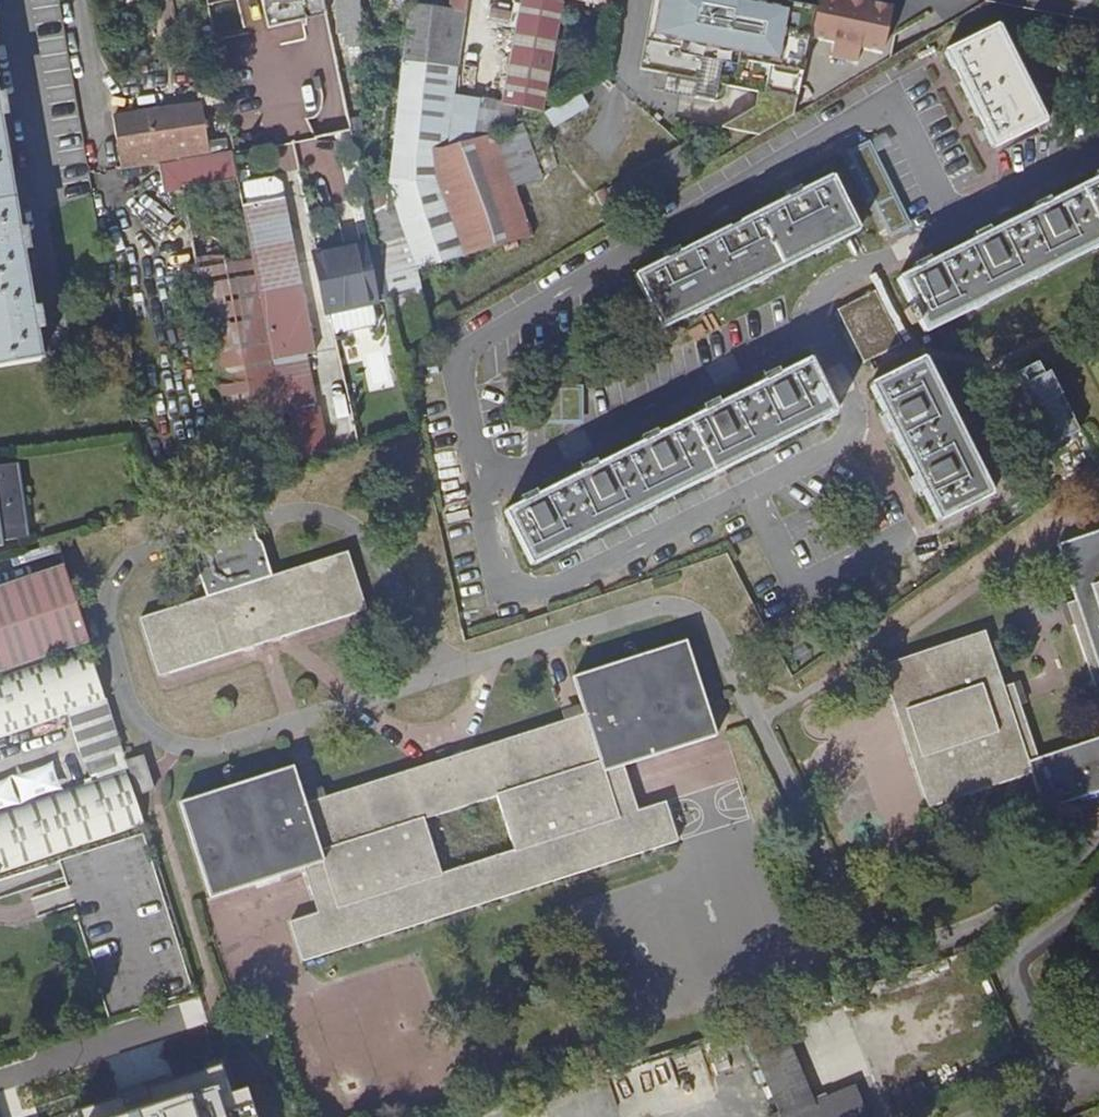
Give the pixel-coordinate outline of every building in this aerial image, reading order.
[(268,25),(301,18),(308,17),(329,13),(326,0),(263,0),(268,25)] [(339,31),(346,31),(346,44),(364,43),(363,0),(337,0),(339,31)] [(401,94),(391,180),(397,197),(395,198),(419,266),(531,236),(513,186),(541,176),(522,126),(495,139),(496,133),(445,149),(447,142),(470,0),(456,0),(454,8),(414,6),(401,94)] [(502,102),(542,108),(562,1),(555,0),(521,0),(502,102)] [(813,36),(818,7),(781,0),(654,0),(641,67),(762,90),(759,106),(726,125),(765,131),(797,111),(813,36)] [(863,46),(883,50),(892,5),(865,0),(820,0),(818,7),(813,36),(834,40),(863,46)] [(986,123),(989,129),(997,146),(1049,120),(1000,23),(950,49),(960,70),(963,75),(966,81),(983,117),(986,123)] [(863,46),(834,40),(831,55),(860,60),(863,46)] [(960,84),(966,81),(963,75),(960,70),(954,72),(960,84)] [(202,100),(227,95),(223,77),(198,81),(202,100)] [(42,358),(36,326),(42,324),(39,308),(33,309),(23,248),(29,247),(26,229),(20,230),(0,114),(6,112),(3,94),(0,94),(0,365),(42,358)] [(115,117),(123,167),(211,153),(204,103),(115,117)] [(983,132),(989,129),(986,123),(983,117),(977,120),(983,132)] [(886,235),(907,229),(882,146),(860,152),(886,235)] [(179,163),(229,434),(282,425),(233,153),(179,163)] [(836,174),(801,191),(797,193),(790,196),(743,219),(737,222),(730,226),(681,249),(675,252),(669,255),(637,270),(664,325),(862,229),(836,174)] [(919,269),(901,278),(914,305),(908,308),(917,325),(923,322),(927,331),(1098,245),(1098,179),(1050,204),(1043,207),(1038,210),(989,234),(984,237),(978,240),(930,264),(925,267),(919,269)] [(372,212),(389,201),(391,184),(367,187),(372,212)] [(797,193),(801,191),(798,184),(787,190),(790,196),(797,193)] [(247,205),(286,416),(321,409),(309,356),(317,353),(286,198),(247,205)] [(431,329),(419,266),(395,198),(389,201),(372,212),(401,346),(431,329)] [(1043,207),(1050,204),(1047,198),(1035,204),(1038,210),(1043,207)] [(727,220),(730,226),(737,222),(743,219),(740,213),(727,220)] [(975,235),(978,240),(984,237),(989,234),(987,229),(975,235)] [(329,250),(342,309),(376,301),(363,243),(329,250)] [(666,250),(669,255),(675,252),(681,249),(679,244),(666,250)] [(917,264),(919,269),(925,267),(930,264),(927,259),(917,264)] [(841,310),(867,361),(904,343),(878,291),(841,310)] [(444,320),(460,311),(452,299),(437,307),(444,320)] [(924,484),(927,490),(941,520),(994,494),(926,357),(874,383),(891,416),(893,422),(896,428),(921,477),(924,484)] [(812,360),(781,376),(775,379),(770,381),(723,404),(718,406),(713,409),(663,434),(656,437),(650,440),(602,463),(596,466),(590,469),(541,493),(536,496),(530,499),(507,510),(533,564),(838,414),(812,360)] [(775,379),(781,376),(777,368),(766,374),(770,381),(775,379)] [(709,402),(713,409),(718,406),(723,404),(720,396),(709,402)] [(889,432),(896,428),(893,422),(891,416),(883,420),(889,432)] [(656,437),(663,434),(659,426),(646,433),(650,440),(656,437)] [(596,466),(602,463),(599,456),(587,462),(590,469),(596,466)] [(3,544),(3,541),(26,537),(21,503),(25,503),(17,462),(0,465),(0,545),(3,544)] [(919,493),(927,490),(924,484),(921,477),(913,480),(919,493)] [(536,496),(541,493),(538,486),(527,491),(530,499),(536,496)] [(1058,547),(1076,598),(1062,603),(1098,703),(1098,532),(1058,547)] [(49,558),(58,556),(54,545),(45,548),(49,558)] [(346,549),(142,618),(161,675),(367,605),(346,549)] [(81,642),(59,572),(0,591),(0,669),(81,642)] [(934,809),(1035,775),(1047,810),(1098,792),(1098,737),(1045,757),(1017,681),(1003,686),(983,631),(882,668),(934,809)] [(667,804),(642,812),(628,768),(718,739),(688,643),(574,680),(585,713),(307,802),(296,768),(184,804),(214,898),(307,869),(321,914),(294,923),(306,960),(679,840),(667,804)] [(100,704),(83,651),(0,678),(0,738),(100,704)] [(126,766),(135,796),(154,790),(142,756),(124,762),(126,766)] [(0,809),(0,871),(1,873),(144,824),(135,796),(126,766),(52,790),(54,797),(34,802),(0,809)] [(34,802),(30,780),(27,771),(0,777),(0,809),(34,802)] [(54,797),(52,790),(49,776),(30,780),(34,802),(54,797)] [(61,864),(112,1017),(194,990),(143,837),(61,864)] [(780,1116),(868,1116),(869,1116),(855,1085),(814,1103),(775,1016),(744,1026),(756,1054),(783,1116),(780,1116)] [(783,1116),(756,1054),(729,1065),(751,1116),(780,1116),(783,1116)] [(248,1086),(229,1092),(221,1065),(147,1091),(149,1098),(122,1106),(120,1099),(77,1114),(77,1116),(257,1116),(248,1086)] [(468,1116),(512,1116),(616,1082),(612,1070),(468,1116)]
